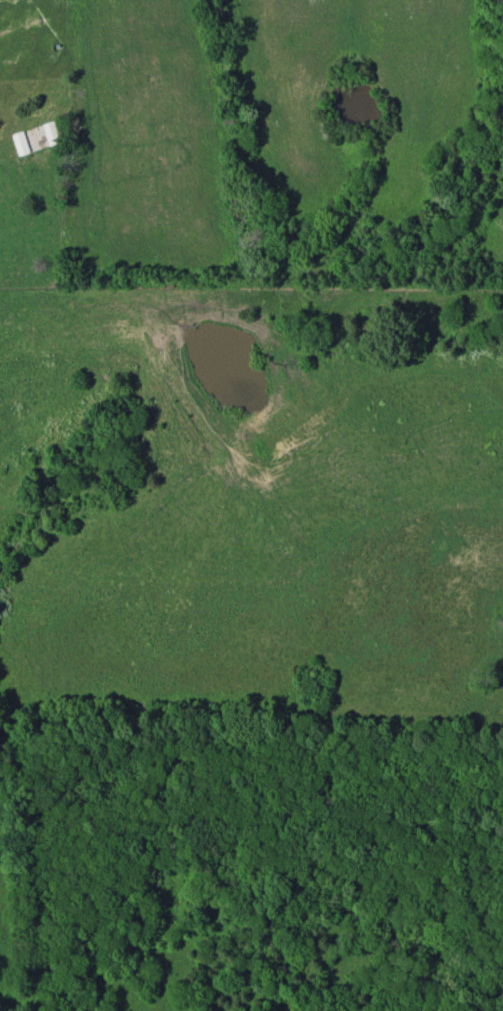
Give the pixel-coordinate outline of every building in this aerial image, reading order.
[(40,125),(47,147),(59,143),(51,121),(40,125)] [(9,135),(16,157),(28,153),(21,131),(9,135)]
